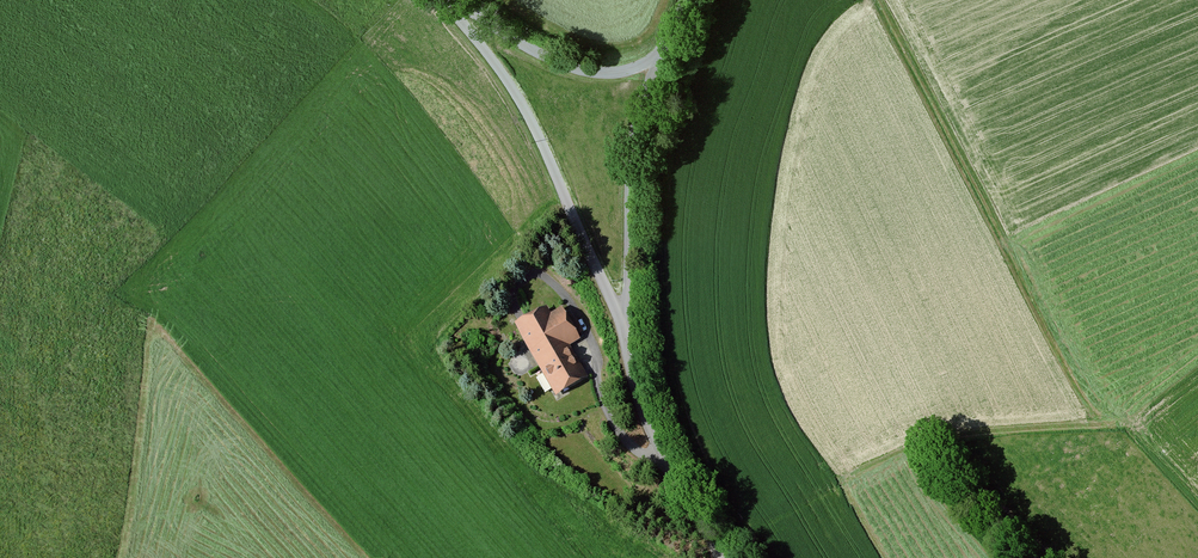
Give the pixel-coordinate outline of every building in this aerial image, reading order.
[(563,312),(552,318),(546,308),(514,328),(555,397),(587,378),(569,348),(580,341),(563,312)]
